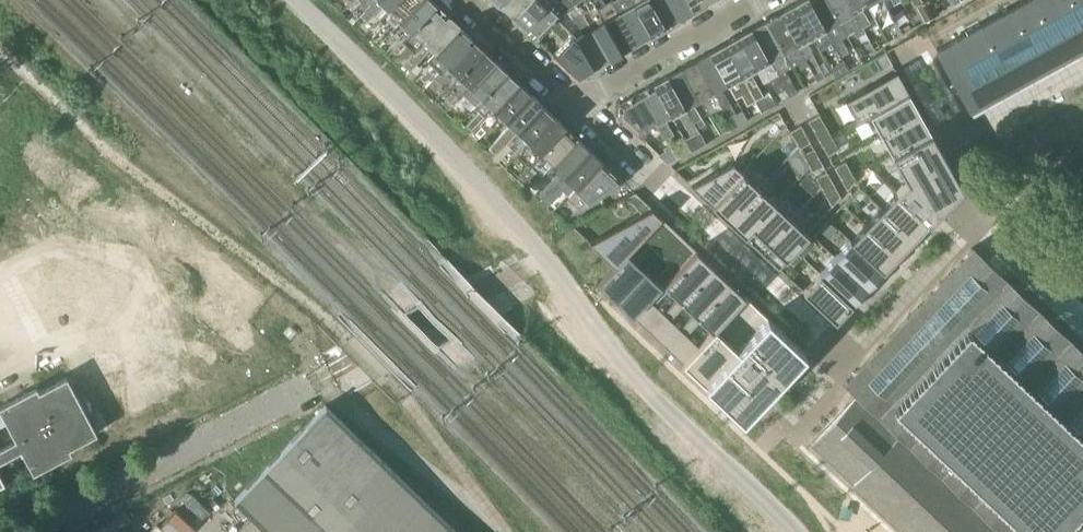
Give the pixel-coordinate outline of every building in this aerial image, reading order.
[(361,1),(353,9),(359,15),(374,0),(359,0),(361,1)] [(359,15),(367,21),(382,4),(388,9),(396,0),(374,0),(359,15)] [(378,43),(419,0),(396,0),(388,9),(393,14),(372,37),(378,43)] [(411,31),(436,5),(431,0),(419,0),(378,43),(385,49),(406,26),(411,31)] [(512,17),(528,0),(507,0),(501,6),(512,17)] [(524,28),(550,0),(528,0),(512,17),(524,28)] [(547,29),(555,19),(561,13),(561,14),(567,10),(566,9),(574,4),(575,5),(582,0),(550,0),(524,28),(536,39),(547,29)] [(580,13),(584,20),(607,60),(622,52),(592,0),(586,0),(583,2),(588,9),(580,13)] [(622,52),(635,44),(612,1),(611,0),(609,0),(604,3),(602,0),(592,0),(622,52)] [(612,1),(635,44),(650,35),(630,0),(614,0),(612,1)] [(650,35),(664,28),(649,0),(630,0),(650,35)] [(678,20),(667,0),(649,0),(664,28),(678,20)] [(678,20),(692,12),(686,0),(667,0),(678,20)] [(692,12),(706,4),(704,0),(686,0),(692,12)] [(819,51),(819,52),(825,48),(828,52),(836,48),(808,0),(802,0),(793,5),(819,51)] [(836,48),(843,60),(851,56),(841,38),(847,35),(828,0),(808,0),(836,48)] [(847,35),(853,31),(856,36),(864,32),(861,26),(846,0),(828,0),(847,35)] [(861,26),(869,22),(863,12),(860,9),(867,5),(864,0),(846,0),(861,26)] [(867,5),(879,28),(886,24),(893,38),(901,33),(897,25),(887,8),(882,0),(864,0),(867,5)] [(887,8),(895,4),(901,0),(882,0),(887,8)] [(922,22),(930,18),(926,9),(920,0),(910,0),(922,22)] [(926,9),(930,18),(938,13),(931,0),(920,0),(926,9)] [(968,108),(964,110),(985,148),(1005,137),(1001,130),(1082,86),(1082,0),(1025,0),(936,49),(968,108)] [(566,9),(567,10),(583,33),(576,38),(592,68),(607,60),(584,20),(580,13),(575,5),(574,4),(566,9)] [(408,44),(395,58),(402,64),(448,16),(436,5),(411,31),(416,36),(408,44)] [(793,5),(778,13),(807,63),(811,70),(816,80),(824,76),(812,54),(819,51),(793,5)] [(799,67),(807,63),(778,13),(765,21),(791,66),(797,63),(799,67)] [(430,48),(434,53),(459,26),(448,16),(402,64),(409,70),(417,62),(430,48)] [(555,19),(547,29),(562,43),(552,54),(576,77),(576,78),(592,68),(576,38),(555,19)] [(765,21),(750,29),(788,96),(796,91),(784,70),(791,66),(765,21)] [(424,75),(431,81),(472,39),(459,26),(434,53),(427,61),(432,66),(424,75)] [(750,29),(737,37),(754,68),(762,81),(768,78),(781,100),(788,96),(750,29)] [(737,37),(723,45),(760,112),(775,103),(768,91),(762,94),(749,71),(754,68),(737,37)] [(442,84),(447,88),(483,49),(472,39),(431,81),(425,88),(432,95),(442,84)] [(873,48),(870,43),(856,50),(859,56),(873,48)] [(726,84),(727,84),(735,98),(741,95),(753,116),(760,112),(723,45),(709,53),(726,84)] [(448,110),(462,95),(464,93),(495,60),(483,49),(447,88),(452,93),(442,103),(448,110)] [(709,53),(695,60),(721,107),(725,114),(733,110),(728,102),(719,88),(726,84),(709,53)] [(495,60),(464,93),(470,99),(475,104),(506,71),(495,60)] [(695,60),(680,69),(699,100),(707,115),(721,107),(695,60)] [(848,70),(843,60),(829,68),(834,78),(848,70)] [(412,80),(413,78),(418,73),(417,72),(422,67),(417,62),(409,70),(406,74),(412,80)] [(680,69),(666,76),(696,127),(704,123),(701,118),(695,107),(692,103),(699,100),(680,69)] [(465,124),(472,131),(518,82),(506,71),(475,104),(476,105),(473,107),(478,111),(465,124)] [(683,140),(688,150),(690,152),(705,143),(704,141),(699,132),(696,127),(666,76),(652,85),(670,116),(677,112),(690,136),(683,140)] [(903,81),(852,109),(863,130),(875,123),(914,102),(903,81)] [(500,115),(505,120),(530,94),(518,82),(472,131),(478,137),(479,137),(500,115)] [(664,119),(670,116),(652,85),(638,92),(656,124),(664,138),(672,133),(664,119)] [(637,135),(656,124),(638,92),(619,103),(617,116),(618,116),(637,135)] [(495,153),(505,143),(542,105),(530,94),(505,120),(510,125),(489,147),(495,153)] [(914,102),(875,123),(886,144),(925,122),(914,102)] [(505,143),(517,154),(553,115),(542,105),(505,143)] [(725,114),(728,118),(733,127),(747,119),(741,109),(735,113),(733,110),(725,114)] [(519,175),(565,126),(553,115),(517,154),(507,165),(518,175),(519,175)] [(925,122),(886,144),(897,164),(937,143),(925,122)] [(825,124),(814,130),(818,139),(830,133),(825,124)] [(539,167),(544,172),(552,164),(577,138),(565,126),(519,175),(526,181),(539,167)] [(830,133),(818,139),(823,148),(835,141),(830,133)] [(807,134),(795,140),(800,149),(812,142),(807,134)] [(535,192),(542,198),(589,149),(577,138),(552,164),(544,172),(541,175),(546,180),(535,192)] [(683,140),(670,148),(675,157),(688,150),(683,140)] [(835,141),(823,148),(828,156),(839,150),(835,141)] [(812,142),(800,149),(805,158),(816,151),(812,142)] [(937,143),(897,164),(909,184),(898,195),(931,225),(963,191),(937,143)] [(675,157),(670,148),(658,154),(666,163),(675,157)] [(562,190),(567,195),(600,160),(589,149),(542,198),(548,204),(562,190)] [(839,150),(828,156),(833,165),(844,159),(839,150)] [(819,157),(808,163),(813,172),(824,166),(819,157)] [(600,160),(567,195),(572,199),(572,198),(580,207),(586,203),(587,203),(621,180),(600,160)] [(734,166),(693,188),(713,207),(744,175),(734,166)] [(824,166),(813,172),(818,181),(829,175),(824,166)] [(851,170),(839,177),(845,187),(856,181),(851,170)] [(744,175),(713,207),(730,223),(761,191),(744,175)] [(832,180),(821,187),(826,196),(837,189),(832,180)] [(856,181),(845,187),(852,200),(861,190),(856,181)] [(837,189),(826,196),(830,204),(842,198),(837,189)] [(761,191),(730,223),(746,239),(777,207),(761,191)] [(635,193),(625,199),(642,215),(653,210),(635,193)] [(898,195),(882,212),(914,242),(931,225),(898,195)] [(842,198),(830,204),(836,216),(846,206),(842,198)] [(777,207),(746,239),(762,254),(793,222),(777,207)] [(642,215),(590,244),(616,269),(663,220),(653,210),(642,215)] [(882,212),(867,228),(899,258),(914,242),(882,212)] [(616,269),(599,286),(617,303),(646,272),(680,236),(663,220),(616,269)] [(793,222),(762,254),(779,270),(786,263),(796,253),(810,238),(793,222)] [(867,228),(852,244),(884,275),(899,258),(867,228)] [(646,272),(617,303),(634,319),(697,252),(680,236),(646,272)] [(852,244),(836,260),(868,291),(884,275),(852,244)] [(811,442),(853,482),(852,483),(904,531),(1082,531),(1082,353),(974,250),(972,247),(969,251),(934,288),(926,298),(845,383),(856,394),(811,442)] [(697,252),(634,319),(650,334),(666,317),(713,268),(697,252)] [(796,253),(786,263),(792,270),(803,259),(796,253)] [(836,260),(821,276),(853,307),(868,291),(836,260)] [(666,317),(650,334),(666,349),(682,332),(729,283),(713,268),(666,317)] [(821,276),(804,294),(836,325),(853,307),(821,276)] [(682,332),(666,349),(682,365),(745,298),(729,283),(682,332)] [(745,298),(682,365),(706,387),(743,423),(766,398),(770,394),(806,356),(768,320),(745,298)] [(99,435),(69,371),(0,403),(16,437),(0,444),(0,463),(3,469),(26,458),(30,467),(99,435)] [(267,531),(458,531),(325,405),(234,500),(267,531)]
